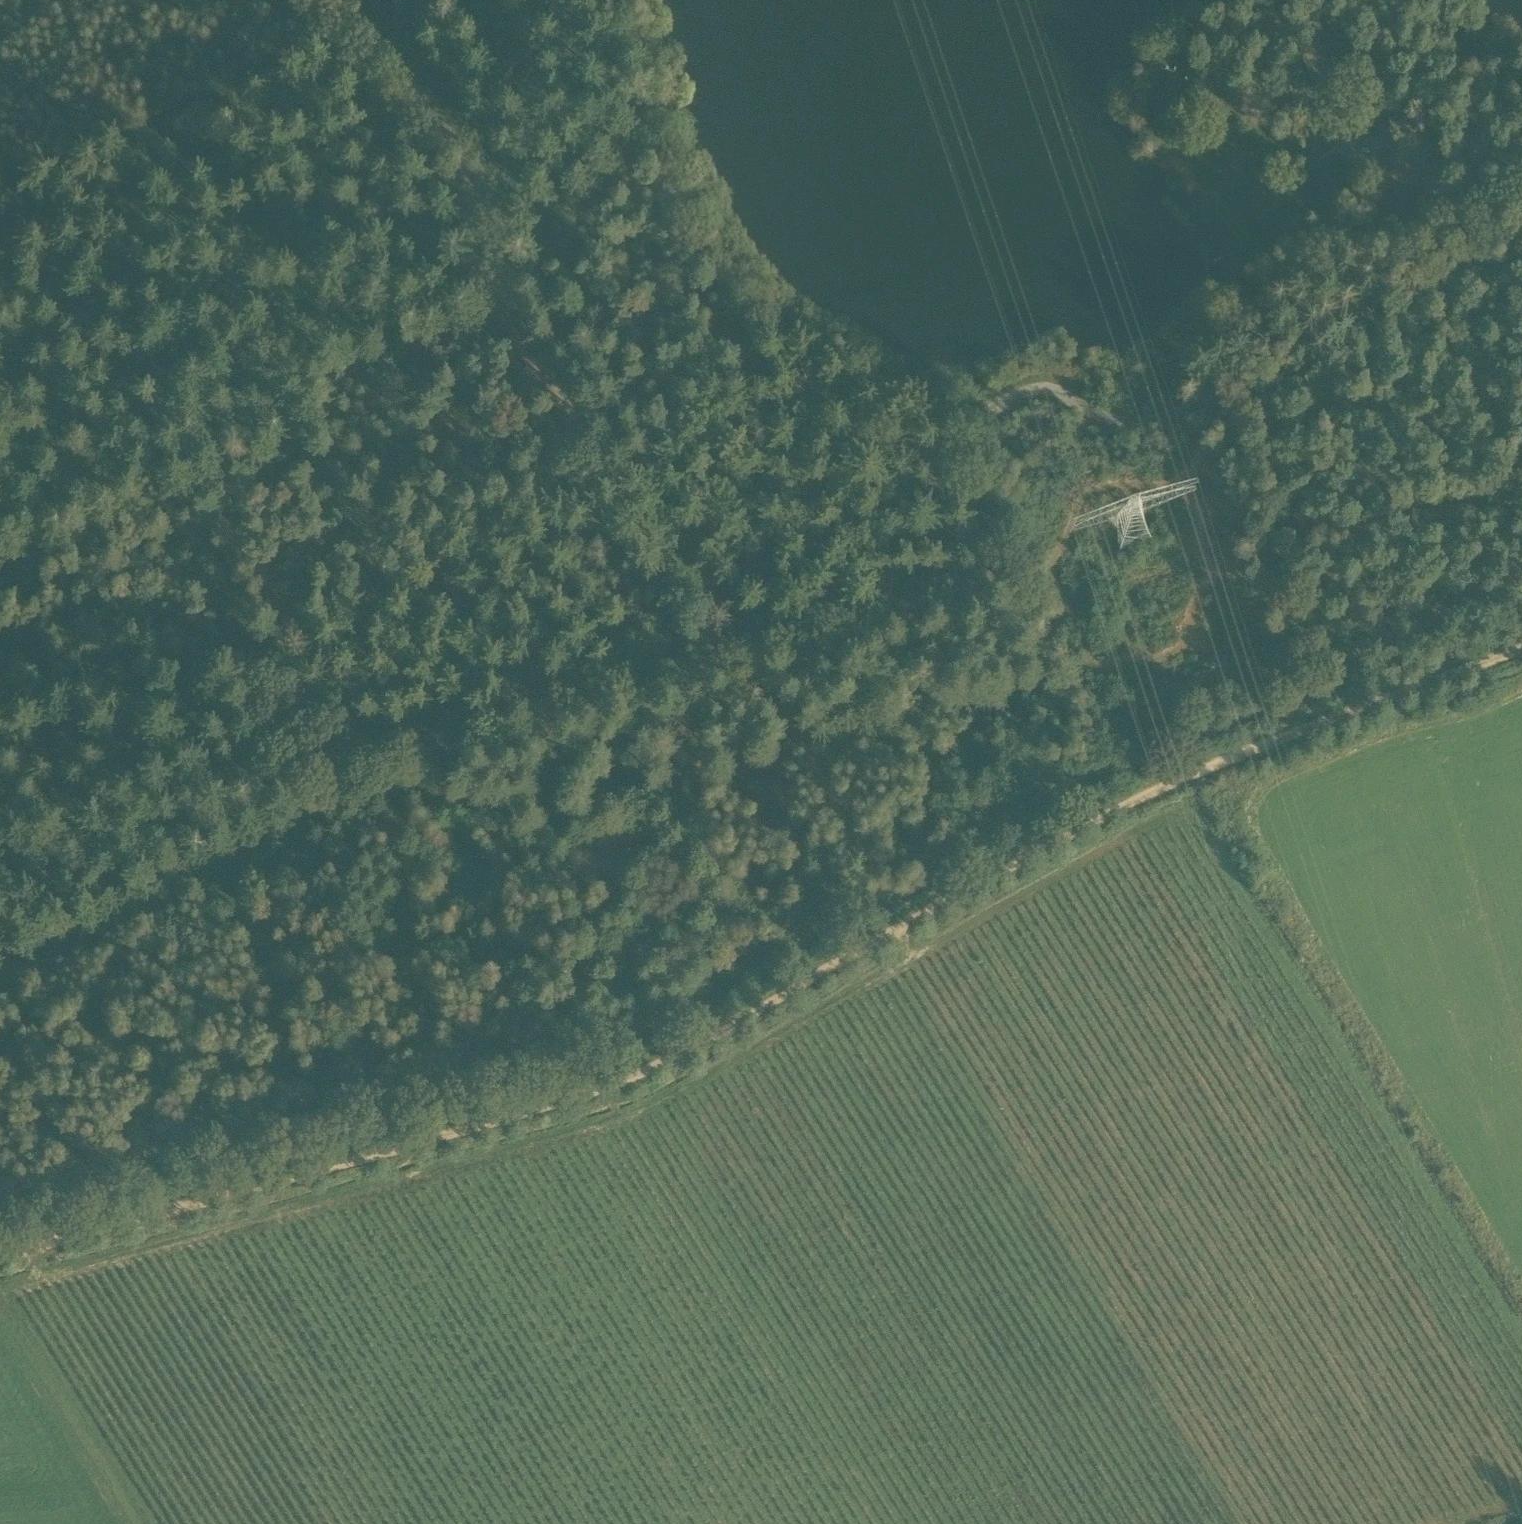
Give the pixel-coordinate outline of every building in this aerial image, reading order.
[(1322,38),(1301,46),(1308,67),(1329,59),(1322,38)]
